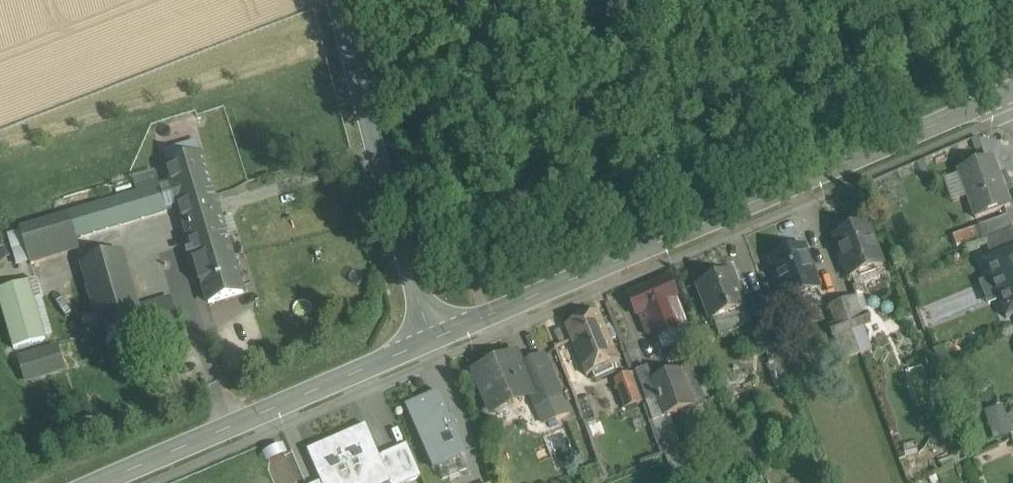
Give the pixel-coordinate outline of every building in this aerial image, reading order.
[(234,263),(202,157),(168,167),(200,273),(234,263)] [(993,158),(958,171),(976,219),(1011,206),(993,158)] [(207,162),(206,164),(207,166),(208,168),(210,169),(212,170),(214,169),(216,168),(217,166),(218,164),(217,162),(216,160),(214,159),(212,159),(210,159),(208,160),(207,162)] [(221,178),(221,176),(221,174),(219,172),(218,171),(216,171),(214,171),(212,172),(211,174),(210,176),(211,178),(212,180),(214,181),(216,181),(218,181),(219,180),(221,178)] [(160,188),(68,216),(75,239),(167,211),(160,188)] [(68,216),(22,231),(32,265),(79,250),(75,239),(68,216)] [(1007,217),(979,227),(984,239),(1012,229),(1007,217)] [(867,225),(834,237),(850,279),(883,267),(867,225)] [(981,261),(1006,318),(1012,315),(1012,247),(981,261)] [(804,248),(771,260),(787,302),(820,290),(804,248)] [(122,254),(84,266),(104,335),(142,323),(138,309),(122,254)] [(234,263),(200,273),(209,303),(243,293),(234,263)] [(732,274),(698,287),(711,322),(747,310),(738,285),(736,286),(732,274)] [(54,335),(36,277),(0,288),(0,305),(13,348),(54,335)] [(669,280),(630,297),(637,316),(638,315),(643,329),(650,326),(656,340),(681,329),(670,302),(677,299),(669,280)] [(854,299),(842,303),(848,322),(861,317),(854,299)] [(170,300),(138,309),(142,323),(147,340),(179,330),(170,300)] [(842,303),(829,308),(836,326),(848,322),(842,303)] [(599,313),(566,328),(587,377),(620,363),(599,313)] [(861,317),(848,322),(858,346),(868,342),(862,327),(871,324),(867,314),(861,317)] [(836,326),(829,328),(833,338),(836,337),(844,360),(861,354),(858,346),(848,322),(836,326)] [(776,324),(753,332),(762,355),(784,347),(776,324)] [(58,349),(20,361),(26,380),(64,368),(58,349)] [(544,358),(520,369),(531,396),(536,407),(561,397),(544,358)] [(510,359),(476,374),(493,412),(531,396),(520,369),(515,371),(510,359)] [(648,368),(636,373),(646,402),(658,398),(652,381),(653,381),(648,368)] [(653,381),(652,381),(658,398),(665,419),(694,409),(680,371),(653,381)] [(630,375),(616,380),(626,410),(641,405),(630,375)] [(439,394),(406,408),(432,468),(465,454),(439,394)] [(588,399),(576,403),(583,423),(595,418),(588,399)] [(389,480),(368,429),(339,442),(356,482),(381,482),(389,480)] [(339,442),(310,454),(322,482),(356,482),(339,442)] [(682,451),(666,458),(672,473),(688,467),(682,451)]
